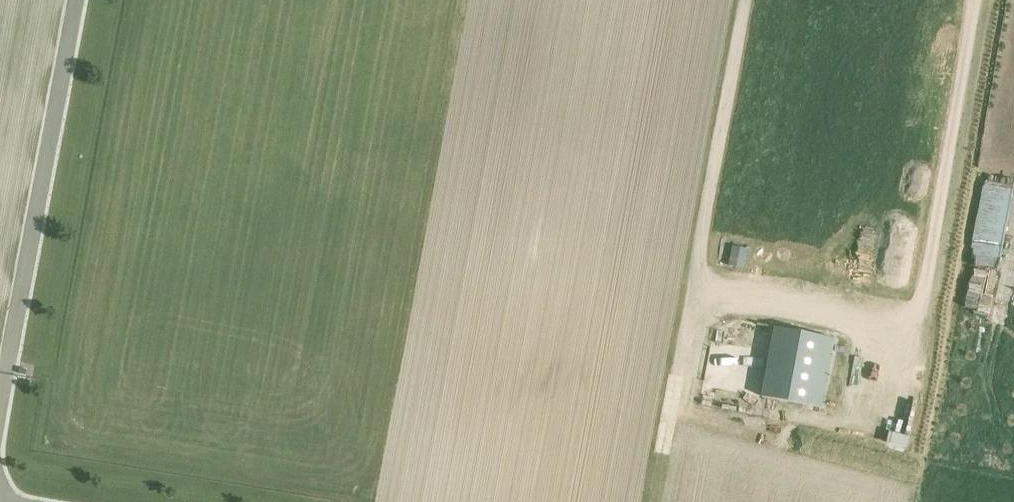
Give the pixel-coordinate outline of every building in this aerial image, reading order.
[(979,234),(1008,239),(1013,209),(1013,186),(989,182),(979,234)] [(834,338),(775,326),(765,394),(822,406),(834,338)]
